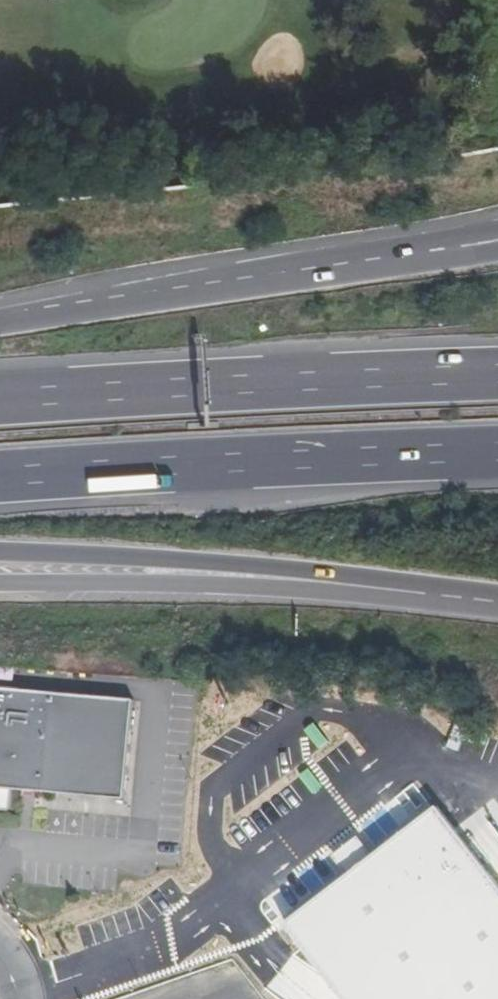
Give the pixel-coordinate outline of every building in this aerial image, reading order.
[(0,687),(0,788),(23,790),(22,796),(35,797),(36,791),(122,799),(132,700),(0,687)] [(330,718),(324,745),(351,751),(357,724),(330,718)] [(473,925),(458,923),(450,922),(430,920),(407,937),(387,912),(377,921),(276,998),(497,998),(497,958),(473,925)]
